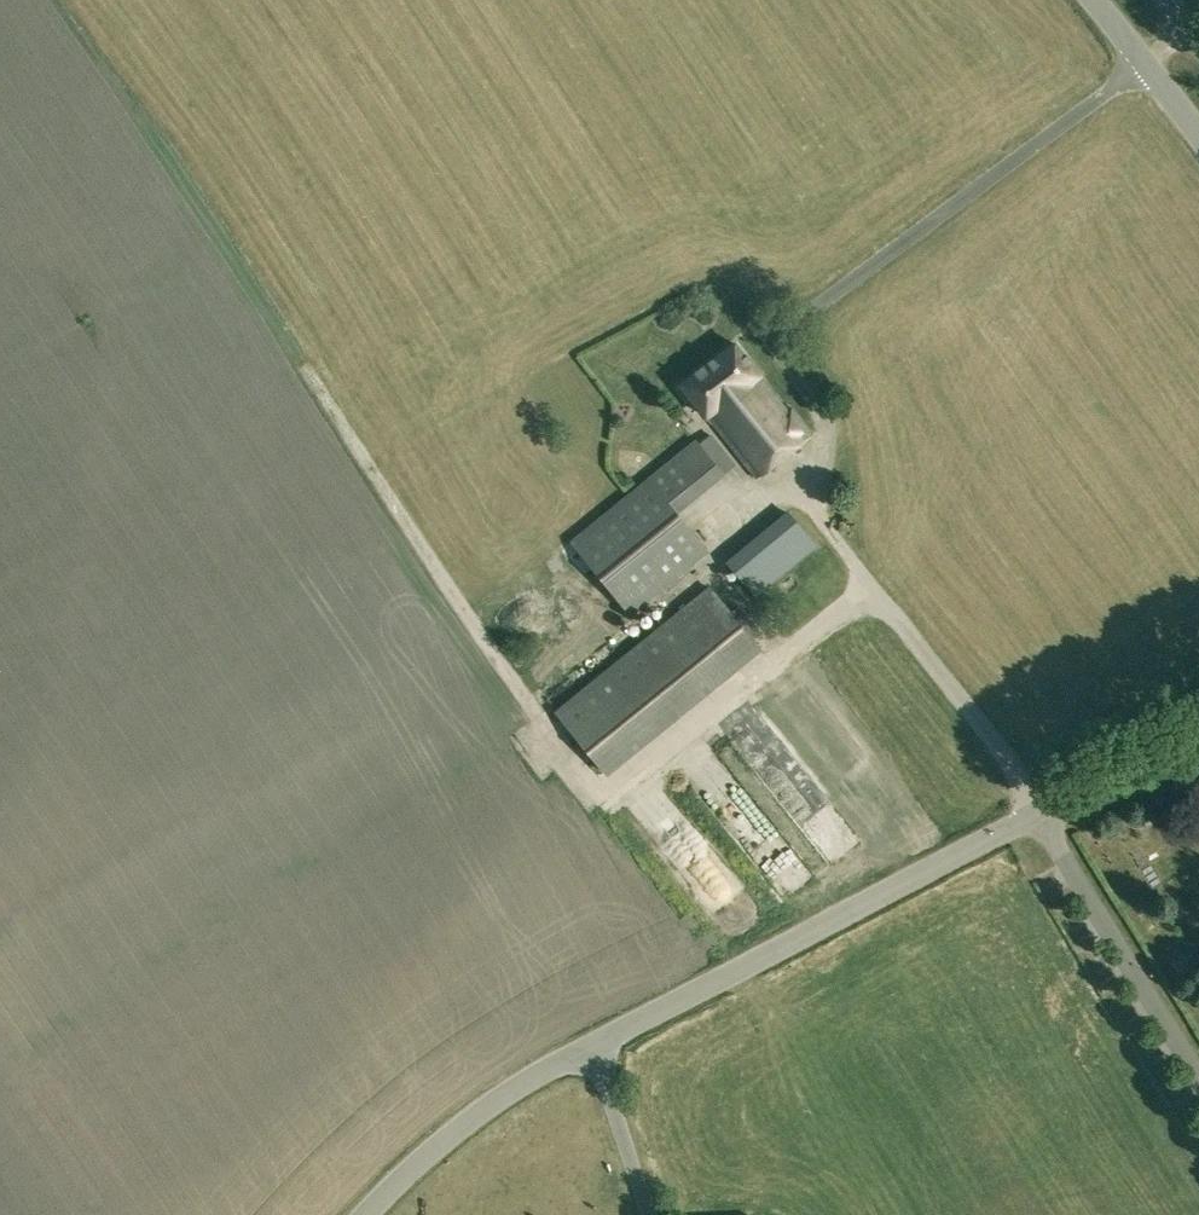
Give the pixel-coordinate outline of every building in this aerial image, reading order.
[(681,384),(755,478),(811,433),(791,407),(787,409),(734,342),(681,384)] [(570,540),(629,615),(709,550),(677,511),(724,473),(696,437),(570,540)] [(725,561),(755,597),(817,546),(788,509),(725,561)] [(554,710),(606,776),(762,649),(709,584),(554,710)] [(762,860),(779,845),(766,831),(749,845),(762,860)] [(798,846),(774,862),(799,899),(823,883),(798,846)] [(1055,900),(1058,906),(1066,902),(1062,896),(1055,900)]
